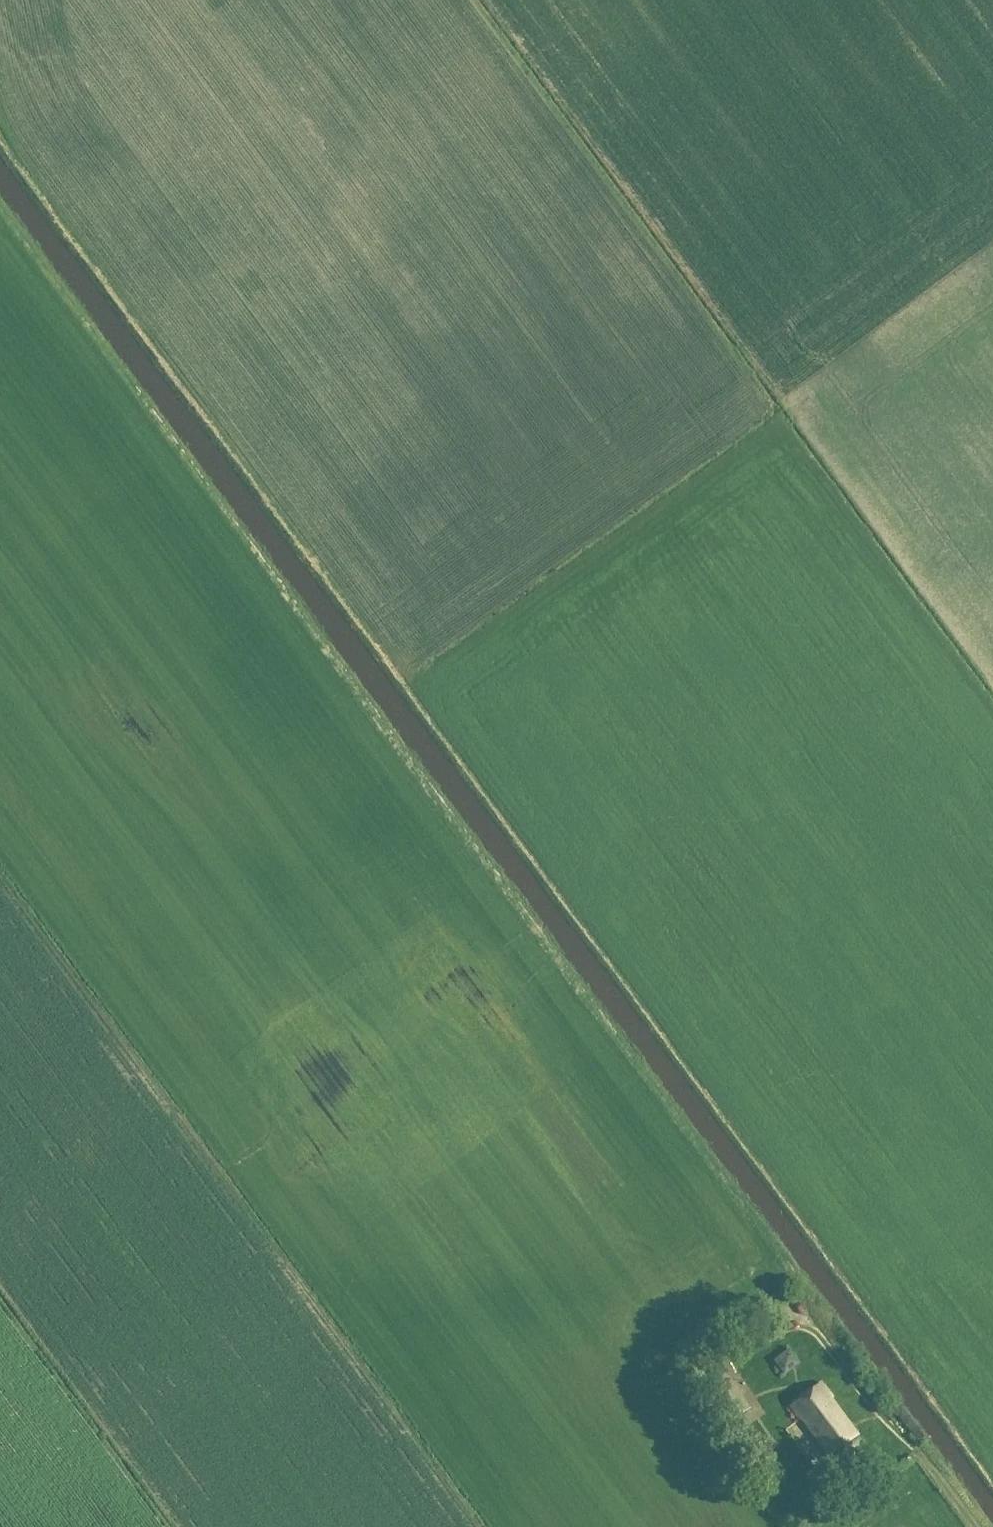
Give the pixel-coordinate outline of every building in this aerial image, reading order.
[(716,1365),(698,1377),(729,1424),(747,1411),(716,1365)] [(847,1476),(870,1458),(858,1443),(860,1441),(829,1399),(830,1398),(820,1385),(789,1408),(799,1421),(801,1420),(833,1462),(836,1460),(847,1476)]
